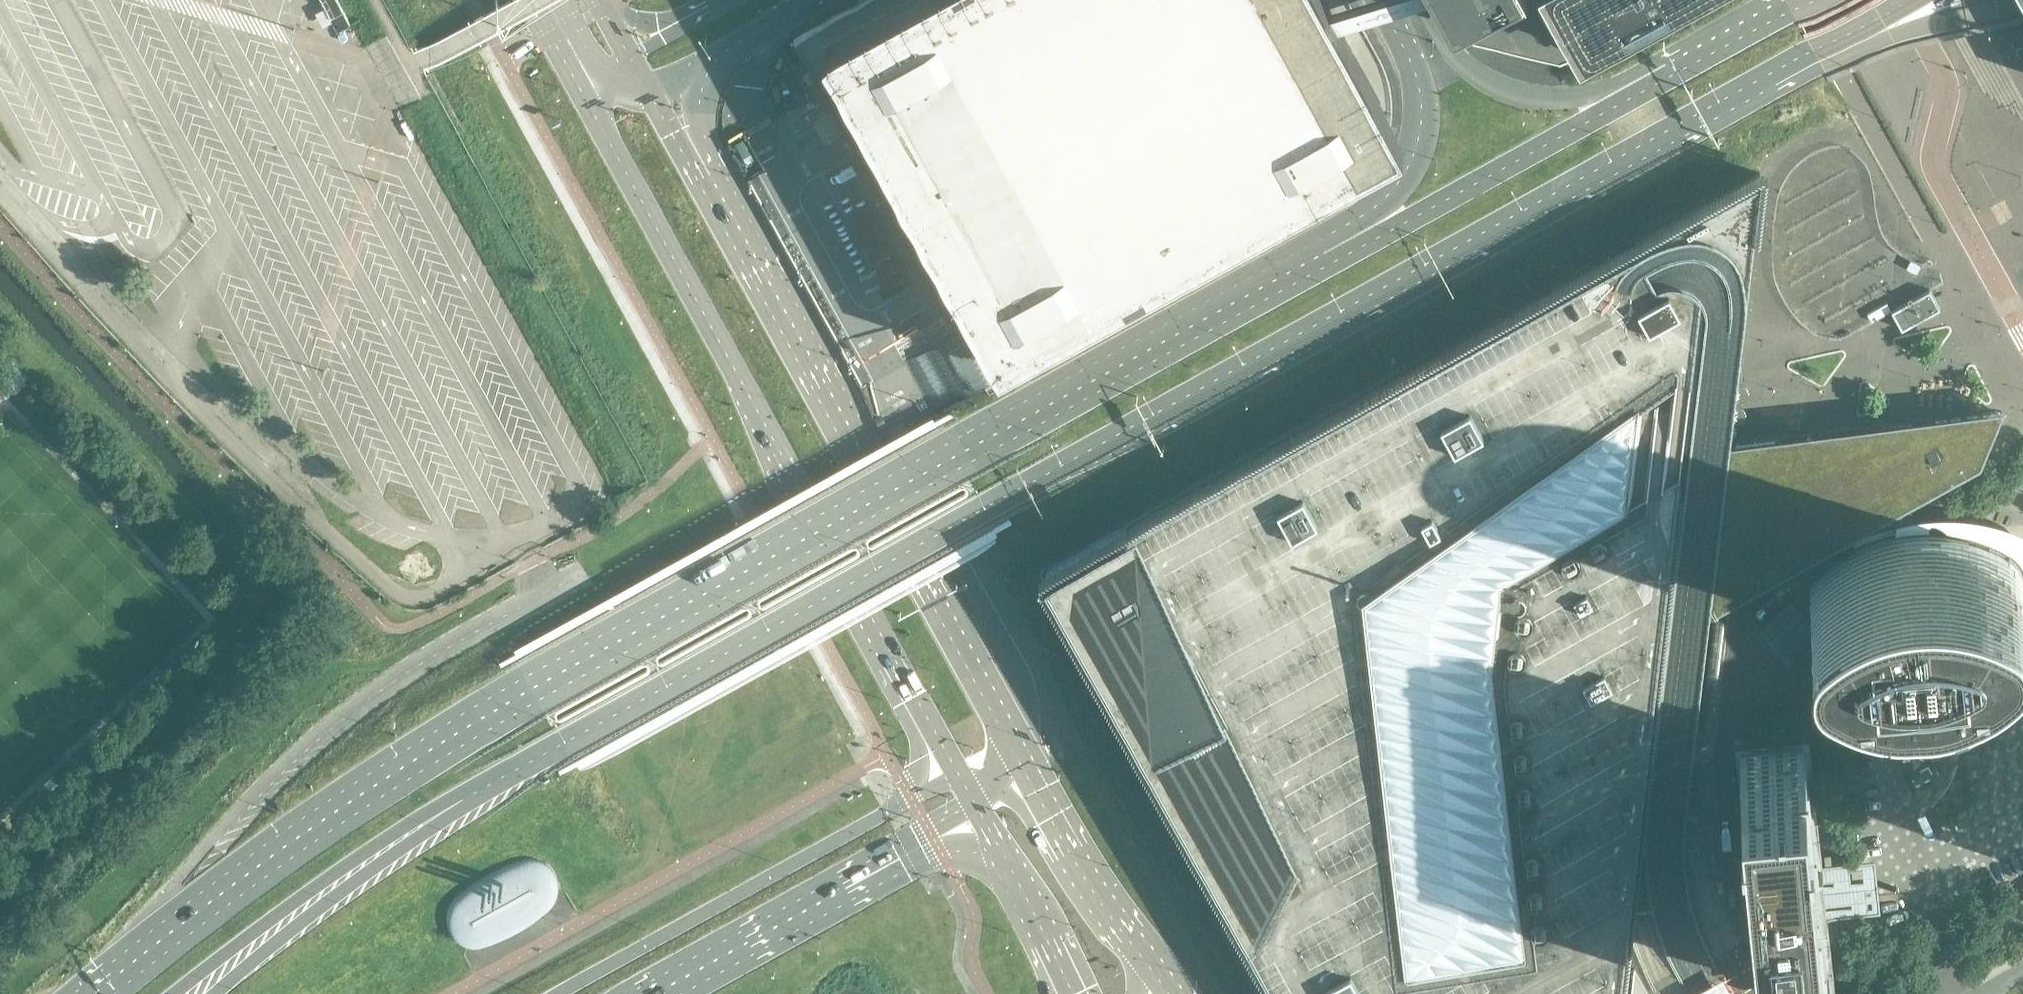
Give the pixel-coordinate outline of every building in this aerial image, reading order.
[(806,59),(981,375),(1001,364),(1001,365),(1362,167),(1355,154),(1359,142),(1372,134),(1364,121),(1368,109),(1381,102),(1381,101),(1338,23),(1330,10),(1325,0),(911,0),(826,47),(826,48),(806,59)] [(1338,23),(1410,0),(1361,0),(1330,10),(1338,23)] [(1453,27),(1463,21),(1473,40),(1560,60),(1589,44),(1565,0),(1438,0),(1453,27)] [(1589,44),(1670,0),(1565,0),(1589,44)] [(1710,614),(1975,467),(1997,411),(1904,422),(1729,443),(1732,421),(1734,422),(1736,423),(1737,423),(1739,423),(1741,422),(1743,421),(1744,420),(1744,419),(1745,417),(1746,416),(1746,415),(1746,414),(1746,412),(1746,411),(1745,410),(1744,409),(1744,408),(1742,407),(1740,406),(1738,406),(1736,406),(1734,407),(1734,399),(1736,400),(1737,400),(1739,401),(1741,401),(1743,400),(1745,399),(1746,398),(1747,397),(1748,396),(1748,395),(1749,393),(1749,392),(1749,391),(1748,390),(1748,389),(1747,387),(1746,386),(1745,385),(1743,384),(1740,384),(1738,384),(1736,385),(1743,326),(1761,172),(1047,566),(1284,993),(1619,993),(1638,830),(1686,818),(1710,614)] [(1921,319),(1941,307),(1930,289),(1892,310),(1902,329),(1921,319)] [(2016,557),(2014,555),(2010,551),(2005,548),(2002,546),(1996,543),(1993,542),(1989,541),(1980,538),(1972,535),(1962,533),(1956,531),(1947,530),(1941,529),(1935,529),(1925,529),(1919,529),(1910,530),(1903,531),(1896,532),(1887,534),(1878,537),(1870,540),(1864,542),(1856,546),(1847,550),(1839,555),(1831,560),(1826,564),(1821,569),(1818,572),(1815,575),(1814,578),(1813,580),(1812,583),(1812,584),(1812,585),(1811,588),(1811,591),(1811,594),(1812,596),(1812,599),(1813,603),(1815,605),(1816,608),(1818,610),(1820,612),(1823,615),(1829,619),(1836,623),(1843,626),(1848,628),(1855,630),(1872,634),(1878,635),(1882,636),(1891,637),(1900,637),(1908,637),(1909,638),(1909,639),(1910,640),(1911,641),(1913,642),(1914,642),(1915,642),(1916,641),(1917,641),(1918,640),(1919,639),(1919,638),(1919,637),(1924,636),(1925,638),(1926,639),(1927,639),(1928,640),(1929,640),(1930,640),(1932,640),(1933,639),(1934,638),(1934,637),(1935,636),(1935,635),(1945,632),(1954,630),(1959,628),(1965,626),(1973,623),(1977,621),(1983,618),(1990,614),(1997,609),(2004,604),(2008,601),(2010,599),(2013,597),(2015,595),(2017,592),(2020,588),(2021,585),(2021,584),(2022,581),(2022,580),(2022,577),(2022,574),(2022,571),(2021,568),(2020,564),(2019,562),(2018,559),(2016,557)] [(1820,880),(1817,858),(1815,831),(1805,737),(1738,744),(1763,988),(1830,981),(1821,895),(1822,894),(1823,894),(1825,893),(1826,892),(1826,891),(1827,890),(1827,888),(1827,886),(1827,885),(1826,884),(1825,882),(1824,882),(1823,881),(1821,880),(1820,880)] [(1935,774),(1932,768),(1929,763),(1910,773),(1916,784),(1935,774)] [(558,893),(559,890),(559,888),(559,885),(559,884),(559,881),(558,879),(558,877),(557,875),(556,874),(555,870),(553,868),(550,865),(548,863),(545,861),(541,860),(539,859),(536,858),(532,858),(528,858),(525,859),(518,861),(509,864),(500,868),(494,871),(488,874),(479,879),(474,883),(465,889),(460,893),(455,897),(453,899),(451,902),(449,906),(449,908),(448,909),(447,913),(447,916),(447,918),(448,921),(448,922),(448,925),(449,927),(450,930),(452,932),(453,934),(455,936),(458,938),(461,941),(464,942),(467,943),(470,944),(472,944),(475,944),(479,944),(481,944),(491,940),(497,938),(503,935),(509,933),(515,930),(524,925),(530,921),(535,917),(541,913),(546,909),(551,905),(553,903),(555,900),(557,897),(558,893)] [(2022,922),(2022,912),(1997,927),(2001,934),(2022,922)] [(1878,978),(1867,984),(1872,993),(1887,993),(1878,978)]
